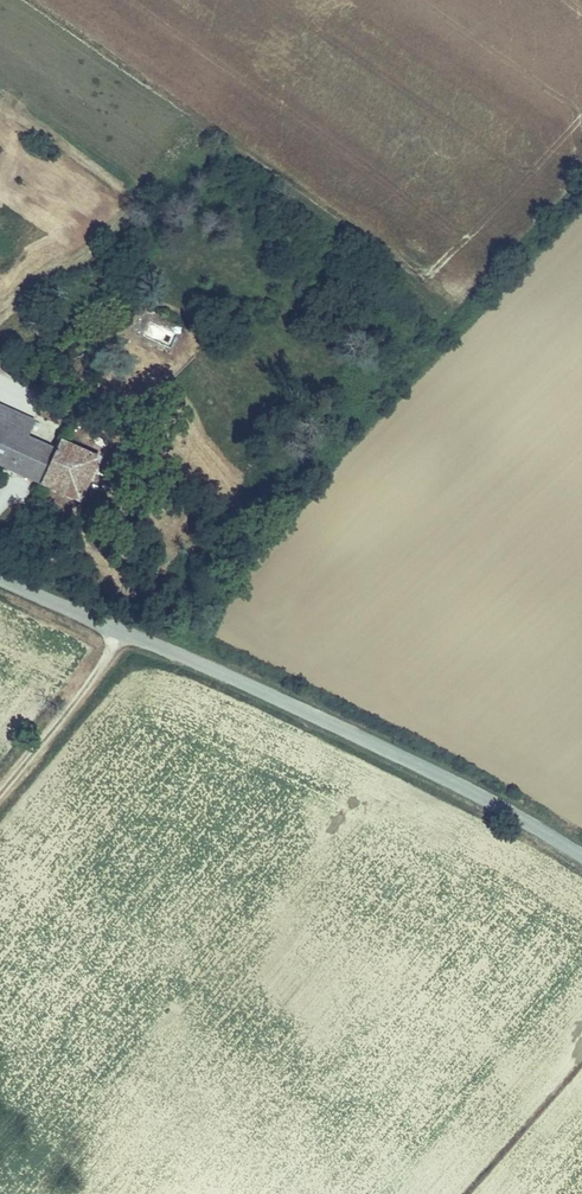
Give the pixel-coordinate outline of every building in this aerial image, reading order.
[(136,316),(140,310),(130,303),(126,309),(136,316)] [(53,360),(57,353),(47,347),(43,354),(53,360)] [(0,405),(0,426),(9,429),(16,413),(0,405)] [(34,421),(16,413),(9,429),(27,437),(34,421)] [(3,466),(11,450),(2,446),(2,445),(9,429),(0,426),(0,465),(3,466)] [(3,466),(41,483),(56,450),(27,437),(9,429),(2,445),(2,446),(11,450),(3,466)] [(56,450),(41,483),(80,500),(99,460),(60,442),(56,450)]
